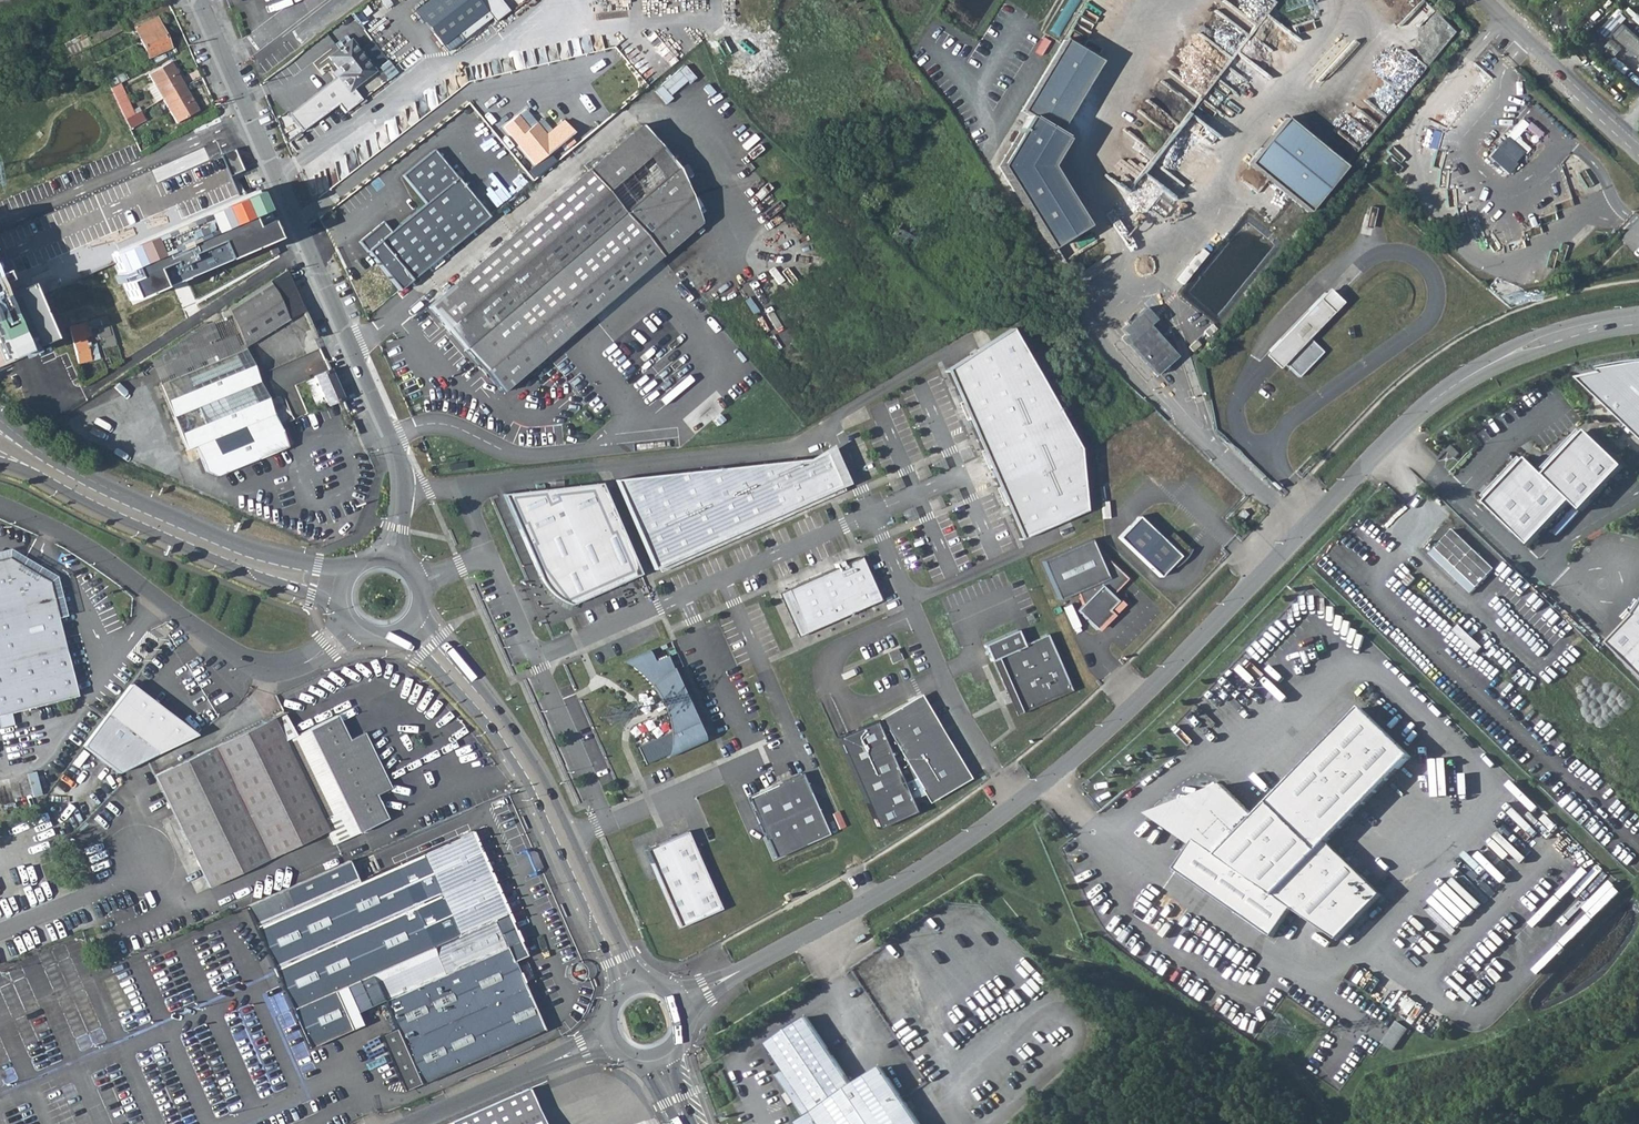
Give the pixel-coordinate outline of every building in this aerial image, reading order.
[(368,0),(354,11),(362,22),(363,21),(368,27),(377,21),(372,14),(376,10),(368,0)] [(368,0),(376,10),(376,11),(384,5),(385,6),(393,0),(368,0)] [(486,5),(482,0),(425,0),(414,9),(440,42),(486,5)] [(150,57),(171,47),(156,16),(135,26),(150,57)] [(121,29),(117,21),(87,36),(91,44),(121,29)] [(1638,56),(1638,37),(1625,24),(1615,34),(1638,56)] [(87,36),(67,47),(71,54),(91,44),(87,36)] [(375,70),(390,59),(374,38),(359,49),(375,70)] [(353,87),(375,70),(359,49),(351,39),(329,56),(342,74),(346,79),(342,82),(348,91),(353,87)] [(1032,120),(1055,133),(1098,62),(1062,40),(1019,112),(1032,120)] [(163,98),(184,86),(170,61),(148,73),(154,84),(148,87),(156,101),(157,101),(163,98)] [(666,101),(695,76),(686,65),(656,89),(666,101)] [(126,79),(124,74),(113,79),(116,85),(120,83),(126,79)] [(342,82),(346,79),(342,74),(337,77),(342,82)] [(342,82),(337,77),(289,114),(303,131),(340,103),(347,112),(363,100),(353,87),(348,91),(342,82)] [(116,85),(111,87),(119,105),(125,119),(134,114),(120,83),(116,85)] [(184,86),(163,98),(176,122),(198,109),(184,86)] [(129,127),(144,119),(140,111),(134,114),(125,119),(129,127)] [(520,114),(506,125),(536,164),(576,133),(566,121),(548,135),(538,123),(531,128),(520,114)] [(633,116),(625,122),(633,132),(430,306),(501,390),(661,253),(653,229),(698,215),(667,177),(677,167),(673,163),(656,142),(649,135),(635,118),(633,116)] [(1284,118),(1247,164),(1307,213),(1344,167),(1284,118)] [(1055,133),(1032,120),(1002,169),(1053,252),(1087,227),(1053,168),(1068,140),(1055,133)] [(1491,145),(1483,155),(1502,172),(1511,162),(1491,145)] [(361,243),(400,291),(491,216),(436,148),(406,173),(429,202),(392,233),(384,223),(361,243)] [(1547,184),(1556,186),(1558,170),(1550,168),(1547,184)] [(142,186),(149,183),(145,172),(138,175),(142,186)] [(265,190),(114,254),(135,303),(286,239),(265,190)] [(698,215),(653,229),(661,253),(701,219),(698,215)] [(7,363),(62,340),(39,283),(11,293),(0,266),(0,346),(7,363)] [(270,279),(287,317),(305,310),(287,269),(270,279)] [(287,317),(270,279),(227,307),(228,309),(231,314),(234,322),(237,329),(268,310),(273,307),(280,323),(287,318),(287,317)] [(1300,379),(1326,353),(1314,341),(1347,302),(1337,292),(1332,288),(1324,293),(1268,354),(1274,360),(1283,368),(1287,365),(1300,379)] [(273,307),(268,310),(237,329),(244,344),(280,323),(273,307)] [(228,309),(222,311),(224,317),(231,314),(228,309)] [(1179,356),(1152,325),(1158,320),(1149,309),(1126,329),(1129,333),(1124,338),(1158,375),(1179,356)] [(88,321),(70,326),(78,362),(90,360),(86,341),(85,335),(91,334),(88,321)] [(99,326),(103,337),(112,335),(109,323),(99,326)] [(1084,511),(1077,449),(1013,338),(945,370),(1019,539),(1057,523),(1070,517),(1084,511)] [(1195,340),(1187,346),(1191,351),(1199,344),(1195,340)] [(262,385),(247,350),(161,384),(187,450),(195,446),(213,439),(263,419),(276,414),(262,385)] [(325,357),(310,364),(315,378),(326,401),(327,404),(333,401),(336,409),(346,405),(329,365),(325,357)] [(1623,368),(1602,373),(1607,377),(1588,380),(1601,393),(1599,395),(1625,421),(1629,417),(1638,427),(1638,366),(1623,368)] [(316,405),(326,401),(315,378),(306,382),(316,405)] [(327,404),(330,412),(336,409),(333,401),(327,404)] [(276,414),(263,419),(270,437),(283,432),(276,414)] [(263,419),(213,439),(216,449),(220,458),(203,465),(206,471),(218,475),(290,447),(283,432),(270,437),(263,419)] [(1616,460),(1579,424),(1570,433),(1566,430),(1554,443),(1595,482),(1616,460)] [(195,446),(203,465),(220,458),(216,449),(213,439),(195,446)] [(1595,482),(1554,443),(1542,456),(1545,459),(1537,468),(1563,494),(1574,504),(1595,482)] [(1563,494),(1537,468),(1519,452),(1510,461),(1507,457),(1495,470),(1542,516),(1563,494)] [(840,491),(826,457),(809,464),(614,480),(651,569),(840,491)] [(1542,516),(1495,470),(1482,483),(1486,487),(1477,495),(1521,538),(1542,516)] [(568,604),(638,575),(600,483),(501,495),(536,578),(539,582),(542,585),(545,589),(550,593),(553,595),(558,599),(562,601),(568,604)] [(1246,515),(1241,510),(1234,518),(1239,522),(1246,515)] [(1165,541),(1138,515),(1117,537),(1159,577),(1171,564),(1173,566),(1176,565),(1178,563),(1180,562),(1180,561),(1181,560),(1182,559),(1183,558),(1184,558),(1184,557),(1185,555),(1186,554),(1187,552),(1190,549),(1172,532),(1165,541)] [(1495,569),(1452,528),(1429,552),(1472,593),(1495,569)] [(1089,539),(1040,561),(1058,600),(1075,592),(1081,605),(1075,611),(1095,630),(1111,613),(1108,610),(1116,601),(1110,596),(1127,579),(1108,561),(1102,567),(1089,539)] [(801,635),(874,602),(854,554),(836,562),(835,558),(828,562),(829,566),(781,587),(801,635)] [(0,557),(0,713),(76,694),(47,578),(34,570),(34,568),(25,562),(20,563),(7,555),(0,557)] [(1405,577),(1398,585),(1402,589),(1410,581),(1405,577)] [(1122,606),(1116,601),(1108,610),(1111,613),(1113,615),(1122,606)] [(1616,646),(1638,669),(1638,622),(1616,646)] [(1458,624),(1452,630),(1476,653),(1482,647),(1458,624)] [(993,656),(1012,698),(1014,697),(1020,710),(1070,689),(1045,633),(1021,643),(1015,628),(982,642),(989,657),(993,656)] [(896,648),(887,652),(889,658),(898,654),(896,648)] [(644,767),(703,740),(666,656),(654,662),(649,649),(622,660),(628,664),(635,669),(642,675),(644,678),(648,682),(650,685),(653,689),(654,691),(656,693),(657,695),(658,698),(660,702),(661,704),(662,706),(662,708),(663,710),(664,714),(665,717),(666,721),(631,737),(644,767)] [(128,682),(80,744),(116,772),(195,733),(128,682)] [(836,737),(876,828),(914,811),(909,799),(923,793),(931,806),(967,785),(915,699),(880,721),(883,725),(877,728),(874,720),(836,737)] [(265,718),(151,772),(206,888),(327,833),(332,843),(345,838),(315,776),(294,732),(284,712),(283,709),(265,718)] [(1411,757),(1361,709),(1256,818),(1223,786),(1192,840),(1196,843),(1193,848),(1176,872),(1274,939),(1294,910),(1339,941),(1383,895),(1328,843),(1411,757)] [(315,776),(345,838),(355,833),(385,819),(373,793),(389,786),(363,731),(348,738),(335,712),(300,729),(294,732),(315,776)] [(801,774),(747,798),(773,858),(827,835),(801,774)] [(1193,848),(1196,843),(1192,840),(1223,786),(1148,817),(1193,848)] [(356,879),(348,860),(245,904),(308,1045),(297,1050),(309,1075),(332,1064),(371,1047),(360,1024),(343,986),(370,974),(393,1027),(378,1034),(403,1090),(404,1089),(541,1028),(492,918),(506,912),(469,829),(356,879)] [(686,831),(644,850),(678,928),(720,909),(686,831)] [(808,1117),(853,1086),(829,1050),(811,1023),(808,1019),(807,1019),(806,1019),(769,1045),(786,1072),(780,1076),(791,1091),(808,1117)] [(1398,1020),(1383,1041),(1395,1050),(1410,1028),(1398,1020)] [(808,1117),(799,1123),(800,1123),(921,1123),(883,1067),(875,1072),(853,1086),(808,1117)] [(528,1089),(489,1106),(451,1123),(452,1123),(544,1123),(528,1089)] [(209,1114),(199,1119),(196,1112),(183,1118),(186,1123),(214,1123),(209,1114)]
